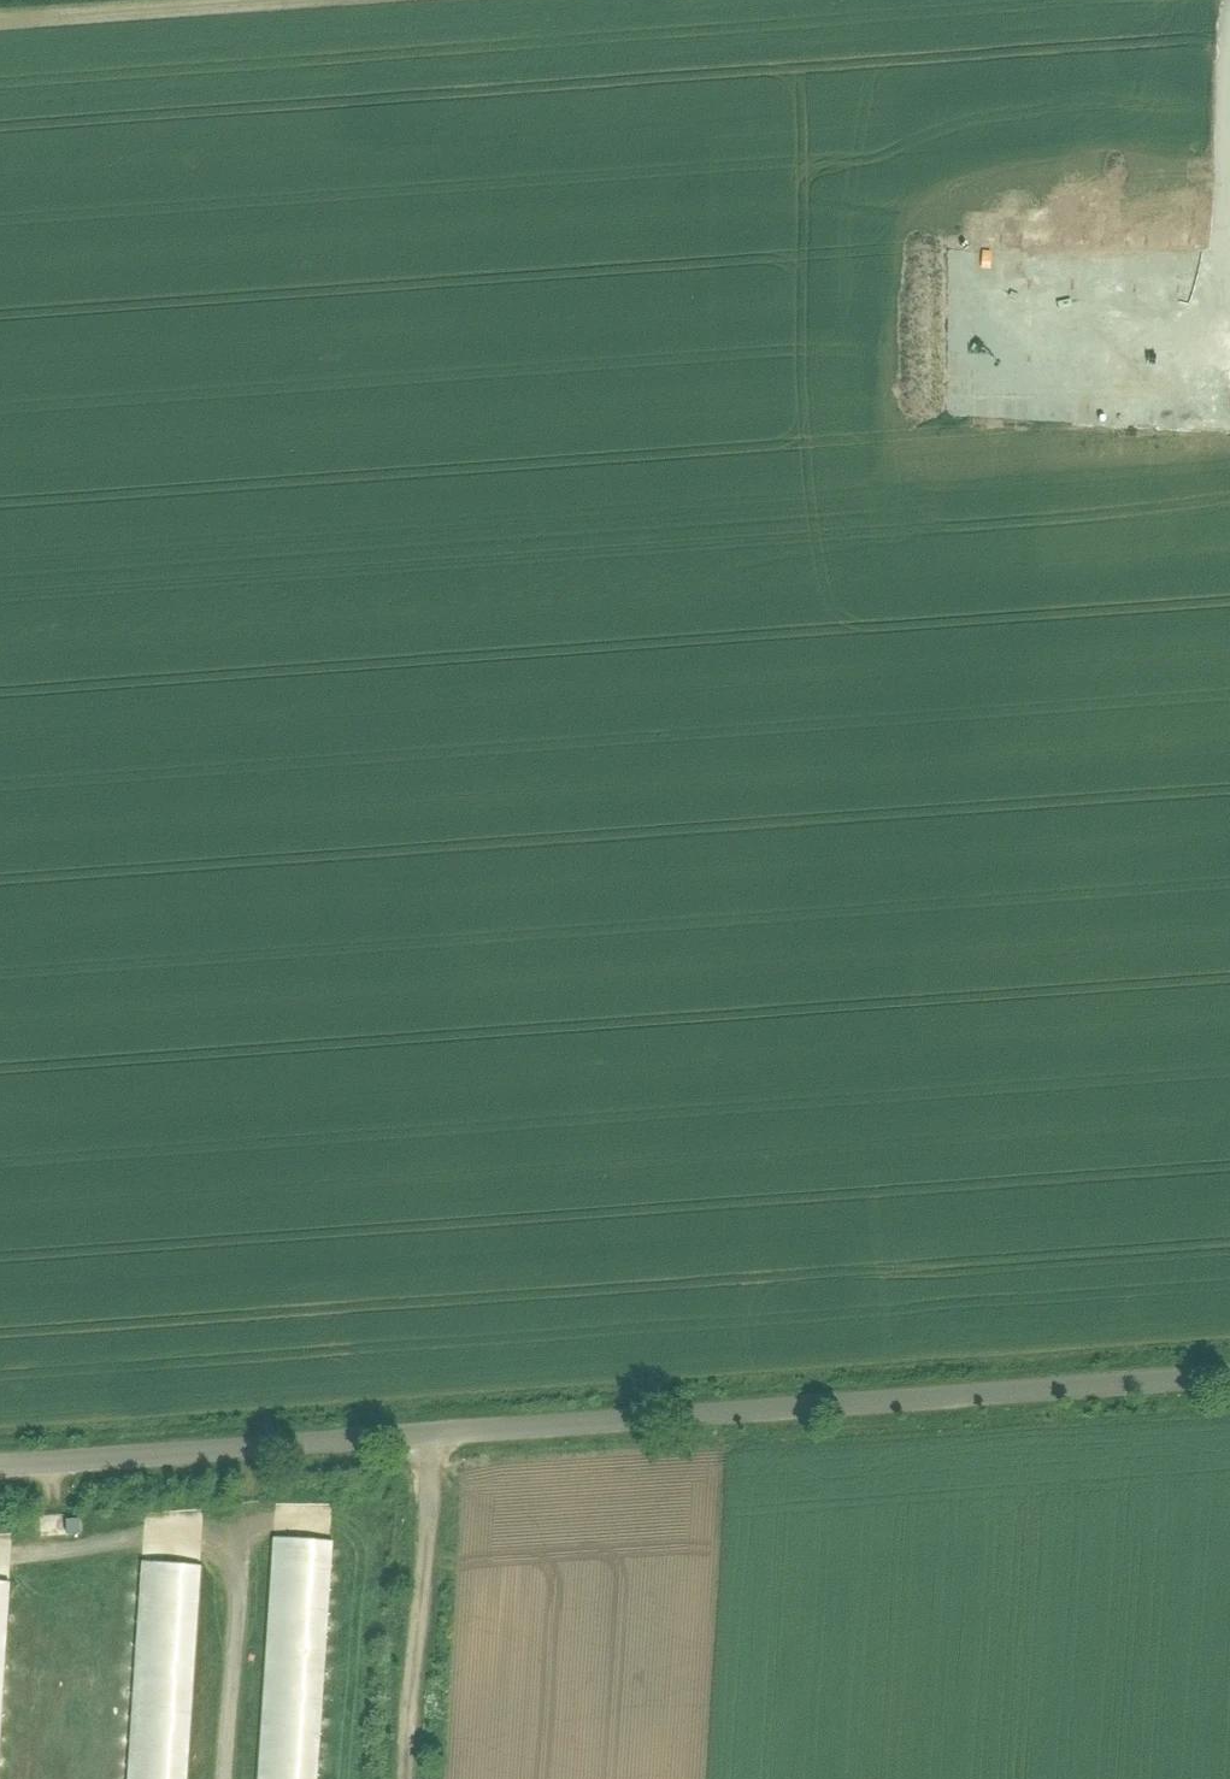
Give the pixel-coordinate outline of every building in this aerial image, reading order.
[(266,1778),(327,1778),(338,1539),(277,1536),(266,1778)] [(146,1561),(135,1778),(196,1778),(206,1564),(146,1561)] [(15,1580),(0,1579),(0,1778),(5,1778),(15,1580)]
